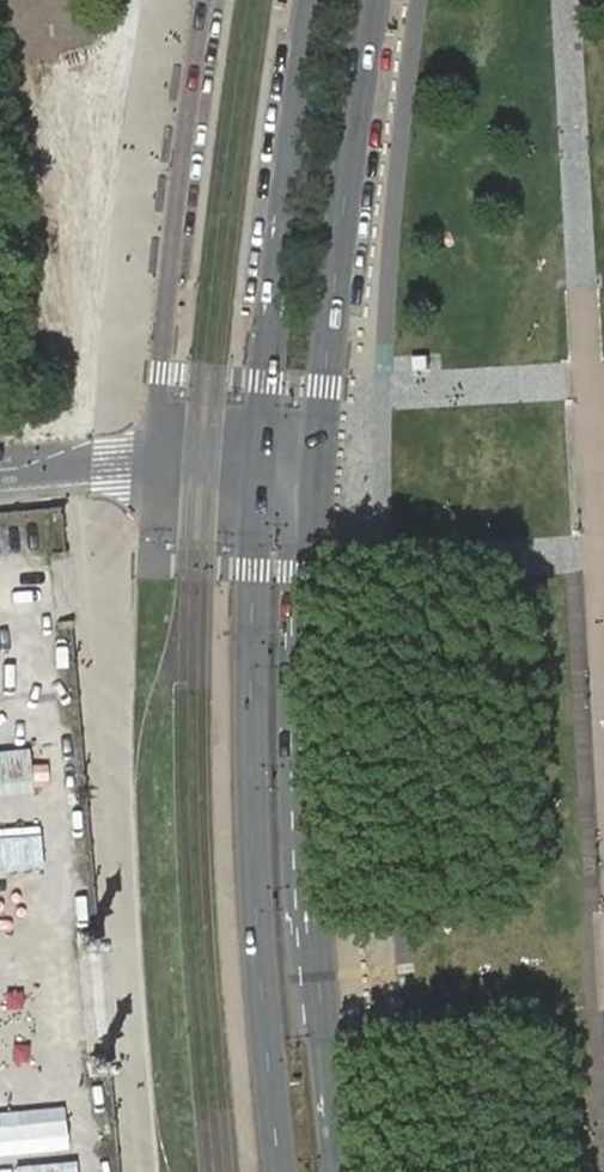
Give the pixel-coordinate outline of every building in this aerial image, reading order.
[(41,793),(40,749),(0,751),(0,795),(41,793)] [(0,830),(0,869),(50,866),(48,827),(0,830)] [(2,1112),(1,1153),(35,1154),(36,1113),(2,1112)] [(67,1161),(0,1166),(0,1171),(67,1171),(67,1161)]
